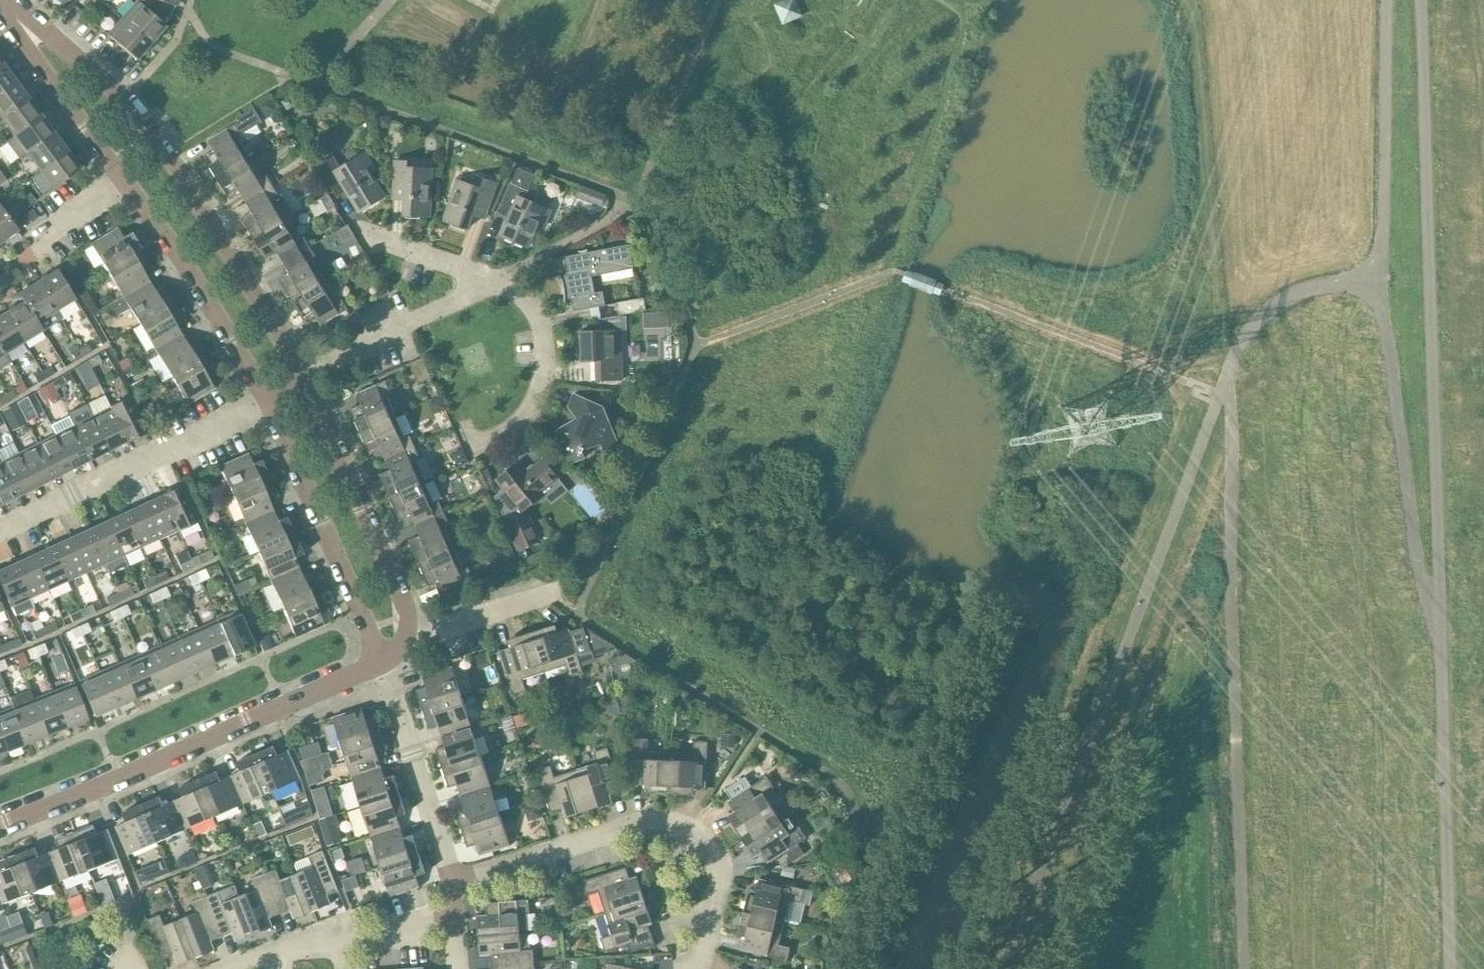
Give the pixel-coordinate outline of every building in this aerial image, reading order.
[(138,1),(149,11),(153,0),(138,0),(138,1)] [(795,0),(785,0),(775,4),(783,22),(801,14),(795,0)] [(166,26),(149,11),(138,1),(123,17),(152,43),(166,26)] [(152,43),(123,17),(108,34),(137,60),(152,43)] [(16,80),(3,63),(0,65),(0,92),(16,80)] [(15,108),(29,98),(16,80),(0,92),(0,115),(2,118),(15,108)] [(42,115),(37,108),(29,98),(15,108),(2,118),(15,135),(42,115)] [(271,101),(262,106),(267,115),(275,110),(271,101)] [(218,177),(250,157),(238,137),(262,122),(254,108),(237,118),(239,121),(236,123),(209,139),(215,150),(205,156),(218,177)] [(55,132),(42,115),(15,135),(7,141),(20,158),(28,152),(55,132)] [(28,152),(41,170),(68,150),(55,132),(28,152)] [(54,188),(60,183),(81,168),(68,150),(41,170),(54,188)] [(333,155),(318,164),(335,192),(345,186),(361,211),(385,196),(370,172),(375,169),(365,153),(360,156),(341,168),(333,155)] [(247,201),(273,185),(267,175),(263,177),(250,157),(218,177),(231,198),(241,192),(247,201)] [(409,160),(395,160),(394,189),(406,189),(405,214),(407,215),(407,217),(420,218),(420,215),(430,216),(433,169),(408,167),(409,160)] [(525,198),(528,192),(529,189),(530,189),(532,187),(533,185),(534,184),(534,182),(535,180),(535,179),(535,177),(536,174),(533,173),(532,172),(531,171),(529,169),(528,169),(526,168),(525,168),(523,168),(521,168),(519,167),(502,207),(513,212),(502,235),(528,246),(538,225),(543,227),(551,210),(545,208),(546,207),(525,198)] [(474,185),(458,180),(444,220),(453,223),(453,226),(465,230),(466,227),(468,228),(477,205),(488,209),(498,182),(478,175),(474,185)] [(255,238),(288,218),(276,198),(280,196),(273,185),(247,201),(252,211),(242,217),(255,238)] [(336,205),(329,194),(322,198),(328,209),(336,205)] [(27,208),(21,200),(10,208),(16,216),(27,208)] [(311,206),(318,218),(327,212),(320,201),(311,206)] [(0,243),(18,229),(0,205),(0,243)] [(26,226),(38,217),(32,209),(20,218),(26,226)] [(284,263),(311,246),(305,236),(300,239),(288,218),(255,238),(268,260),(278,254),(284,263)] [(336,232),(343,244),(355,237),(348,225),(336,232)] [(107,270),(142,249),(131,232),(123,237),(117,227),(91,243),(107,270)] [(583,250),(580,250),(579,254),(564,256),(567,271),(560,274),(562,279),(564,284),(565,290),(565,296),(565,301),(573,302),(574,311),(606,305),(604,291),(596,292),(593,276),(634,268),(630,244),(590,252),(588,249),(585,250),(583,250)] [(311,246),(284,263),(290,272),(280,278),(292,300),(325,280),(313,260),(317,257),(311,246)] [(107,270),(123,297),(150,281),(144,272),(153,267),(142,249),(107,270)] [(38,281),(56,310),(75,298),(57,269),(38,281)] [(325,280),(292,300),(306,321),(316,315),(322,325),(349,309),(342,298),(338,300),(325,280)] [(38,281),(19,293),(24,301),(25,300),(43,330),(61,319),(56,310),(38,281)] [(123,297),(139,324),(174,303),(164,285),(156,290),(150,281),(123,297)] [(644,298),(617,303),(619,315),(646,310),(644,298)] [(24,301),(6,312),(24,341),(43,330),(25,300),(24,301)] [(174,303),(139,324),(156,350),(182,334),(177,325),(185,320),(174,303)] [(0,316),(0,343),(6,353),(24,341),(6,312),(0,316)] [(602,330),(581,331),(582,361),(592,361),(593,380),(623,379),(622,329),(627,329),(626,316),(614,317),(613,317),(601,319),(602,330)] [(156,350),(172,377),(207,356),(196,339),(188,344),(182,334),(156,350)] [(11,362),(6,353),(0,343),(0,369),(11,362)] [(76,343),(69,347),(73,353),(80,349),(76,343)] [(80,349),(84,356),(92,351),(88,344),(80,349)] [(84,356),(80,349),(73,353),(72,353),(76,360),(84,356)] [(87,361),(91,368),(102,362),(98,354),(87,361)] [(129,356),(119,362),(123,370),(134,364),(129,356)] [(207,356),(172,377),(188,404),(215,388),(209,378),(217,373),(207,356)] [(91,368),(87,361),(76,367),(86,383),(96,377),(91,369),(91,368)] [(42,371),(47,378),(55,373),(50,366),(42,371)] [(47,378),(42,371),(34,376),(38,383),(47,378)] [(52,382),(56,389),(67,383),(62,375),(52,382)] [(361,431),(396,416),(387,394),(391,392),(386,380),(357,393),(362,403),(351,408),(361,431)] [(56,389),(52,382),(37,391),(47,408),(62,399),(56,389)] [(5,393),(9,400),(18,395),(13,388),(5,393)] [(5,393),(0,396),(0,403),(1,405),(9,400),(5,393)] [(611,427),(603,407),(575,395),(571,405),(581,419),(579,424),(559,431),(564,445),(583,453),(589,441),(594,438),(607,444),(607,443),(604,442),(611,427)] [(27,396),(17,402),(17,403),(21,410),(32,404),(27,396)] [(110,407),(128,441),(146,431),(129,397),(110,407)] [(17,403),(2,411),(6,418),(21,410),(17,403)] [(109,450),(92,416),(86,404),(78,408),(84,420),(74,425),(91,459),(109,450)] [(110,407),(92,416),(109,450),(128,441),(110,407)] [(387,459),(415,446),(411,435),(406,437),(396,416),(361,431),(371,454),(382,449),(387,459)] [(73,468),(91,459),(74,425),(56,434),(73,468)] [(38,443),(55,478),(73,468),(56,434),(38,443)] [(36,487),(55,478),(38,443),(19,452),(36,487)] [(390,497),(426,481),(416,460),(421,458),(415,446),(387,459),(391,469),(380,474),(390,497)] [(1,462),(18,496),(36,487),(19,452),(1,462)] [(233,494),(270,478),(262,459),(253,463),(248,453),(220,465),(233,494)] [(542,491),(559,478),(544,459),(527,472),(519,462),(517,463),(520,466),(501,481),(499,478),(497,479),(506,490),(498,497),(498,496),(497,497),(520,549),(541,540),(529,514),(526,515),(524,510),(544,494),(542,491)] [(0,462),(0,505),(18,496),(1,462),(0,462)] [(270,478),(233,494),(245,523),(274,510),(269,500),(278,496),(270,478)] [(416,525),(445,512),(440,501),(435,503),(426,481),(390,497),(401,520),(411,515),(416,525)] [(163,495),(179,530),(198,521),(182,486),(163,495)] [(163,495),(144,503),(160,538),(179,530),(163,495)] [(144,503),(126,512),(142,547),(160,538),(144,503)] [(245,523),(258,551),(295,535),(287,516),(278,520),(274,510),(245,523)] [(123,555),(142,547),(126,512),(107,520),(123,555)] [(445,512),(416,525),(420,535),(409,540),(420,563),(455,547),(445,526),(450,523),(445,512)] [(107,520),(89,529),(104,564),(123,555),(107,520)] [(217,522),(206,528),(210,537),(222,532),(217,522)] [(86,572),(104,564),(89,529),(70,538),(86,572)] [(258,551),(270,580),(299,567),(295,557),(303,553),(295,535),(258,551)] [(70,538),(51,546),(67,581),(86,572),(70,538)] [(51,546),(33,555),(49,589),(67,581),(51,546)] [(445,591),(474,579),(469,567),(464,569),(455,547),(420,563),(430,586),(441,581),(445,591)] [(198,555),(191,559),(195,567),(202,563),(214,558),(211,550),(198,555)] [(33,555),(14,563),(30,598),(49,589),(33,555)] [(195,567),(191,559),(186,561),(180,564),(183,572),(186,571),(195,567)] [(0,570),(0,582),(11,607),(16,616),(35,607),(30,598),(14,563),(0,570)] [(270,580),(283,609),(321,592),(312,573),(303,577),(299,567),(270,580)] [(198,572),(202,581),(209,577),(205,568),(198,572)] [(155,575),(158,583),(170,578),(166,570),(155,575)] [(202,581),(198,572),(189,576),(193,585),(202,581)] [(158,583),(155,575),(143,581),(147,589),(158,583)] [(246,579),(233,585),(237,595),(250,589),(246,579)] [(158,590),(162,599),(170,595),(166,586),(158,590)] [(118,592),(121,600),(133,595),(129,587),(118,592)] [(162,599),(158,590),(150,594),(154,603),(162,599)] [(121,600),(118,592),(107,597),(110,605),(121,600)] [(283,609),(296,637),(296,638),(325,625),(320,614),(329,610),(321,592),(283,609)] [(80,609),(84,617),(96,612),(92,604),(80,609)] [(119,608),(123,617),(131,613),(127,604),(119,608)] [(123,617),(119,608),(111,612),(115,621),(123,617)] [(84,617),(80,609),(69,614),(73,622),(84,617)] [(219,619),(234,654),(254,645),(239,610),(219,619)] [(214,663),(234,654),(219,619),(199,628),(214,663)] [(43,626),(47,634),(58,629),(55,621),(43,626)] [(79,626),(83,635),(92,631),(88,622),(79,626)] [(47,634),(43,626),(32,631),(36,639),(47,634)] [(83,635),(79,626),(71,629),(75,638),(83,635)] [(547,627),(532,632),(545,672),(567,665),(570,676),(584,672),(581,664),(594,660),(593,657),(609,652),(612,645),(584,627),(571,631),(570,628),(549,635),(547,627)] [(199,628),(179,637),(194,672),(214,663),(199,628)] [(545,672),(532,632),(518,636),(520,644),(499,651),(513,695),(527,690),(523,679),(545,672)] [(175,681),(186,676),(194,672),(179,637),(159,646),(175,681)] [(273,638),(260,643),(264,651),(276,645),(273,638)] [(0,644),(0,654),(12,649),(9,640),(0,644)] [(36,646),(40,655),(48,652),(45,643),(36,646)] [(40,655),(36,646),(28,649),(31,659),(40,655)] [(155,689),(175,681),(159,646),(139,655),(155,689)] [(488,653),(478,657),(481,666),(491,663),(488,653)] [(627,654),(615,658),(623,683),(629,681),(640,663),(627,654)] [(135,698),(155,689),(139,655),(120,663),(135,698)] [(115,707),(135,698),(120,663),(100,672),(115,707)] [(424,709),(462,696),(453,666),(423,675),(427,686),(417,689),(424,709)] [(115,707),(100,672),(80,681),(95,716),(115,707)] [(54,691),(68,727),(88,719),(75,683),(54,691)] [(28,743),(48,735),(34,699),(30,690),(10,698),(14,707),(28,743)] [(48,735),(68,727),(54,691),(34,699),(48,735)] [(617,693),(601,697),(603,703),(619,698),(617,693)] [(472,726),(462,696),(424,709),(430,728),(439,725),(442,735),(472,726)] [(28,743),(14,707),(0,712),(0,732),(7,751),(28,743)] [(343,747),(382,735),(375,715),(366,718),(363,707),(333,717),(343,747)] [(443,768),(481,756),(472,726),(442,735),(446,746),(436,749),(443,768)] [(343,747),(352,777),(382,767),(379,757),(388,754),(382,735),(343,747)] [(669,794),(671,751),(648,750),(649,738),(635,738),(633,784),(654,785),(654,793),(669,794)] [(671,751),(669,794),(684,794),(685,786),(706,787),(708,741),(694,741),(694,752),(671,751)] [(256,754),(272,791),(302,778),(289,750),(278,754),(274,746),(256,754)] [(576,770),(589,810),(604,805),(601,798),(622,791),(608,747),(595,751),(598,763),(576,770)] [(244,804),(272,791),(256,754),(237,762),(241,771),(231,775),(244,804)] [(491,785),(481,756),(443,768),(449,787),(458,784),(461,795),(491,785)] [(589,810),(576,770),(555,777),(551,765),(538,769),(552,813),(572,807),(575,814),(589,810)] [(352,777),(362,807),(401,794),(394,775),(385,778),(382,767),(352,777)] [(199,779),(215,816),(244,804),(231,775),(221,780),(217,771),(199,779)] [(741,836),(777,813),(764,794),(774,788),(767,776),(728,801),(740,819),(733,823),(741,836)] [(174,800),(186,828),(187,829),(215,816),(199,779),(180,787),(184,796),(174,800)] [(501,815),(491,785),(461,795),(465,805),(455,808),(462,828),(501,815)] [(362,807),(371,836),(401,827),(398,816),(407,813),(401,794),(362,807)] [(158,842),(186,829),(187,829),(186,828),(174,800),(164,805),(160,796),(141,804),(158,842)] [(158,842),(141,804),(123,812),(127,821),(116,826),(129,855),(158,842)] [(777,813),(741,836),(750,849),(756,844),(768,863),(785,852),(792,862),(804,854),(797,844),(807,838),(799,826),(789,832),(777,813)] [(501,815),(462,828),(468,847),(477,844),(481,855),(510,846),(501,815)] [(75,832),(90,870),(120,858),(108,829),(98,833),(94,824),(75,832)] [(313,824),(299,829),(304,842),(318,837),(313,824)] [(371,836),(381,866),(420,854),(414,834),(404,837),(401,827),(371,836)] [(61,881),(90,870),(75,832),(56,839),(60,848),(50,852),(61,881)] [(32,892),(61,881),(50,852),(40,856),(36,847),(17,854),(32,892)] [(342,848),(332,852),(335,861),(345,857),(342,848)] [(315,867),(298,873),(313,911),(332,904),(328,895),(339,890),(323,850),(310,855),(315,867)] [(32,892),(17,854),(0,861),(0,866),(2,871),(0,872),(0,897),(3,904),(32,892)] [(420,854),(381,866),(391,897),(420,887),(417,876),(426,873),(420,854)] [(165,860),(160,862),(165,874),(171,871),(165,860)] [(853,878),(843,861),(835,866),(845,882),(853,878)] [(784,866),(782,874),(793,877),(795,869),(784,866)] [(605,912),(645,900),(641,885),(633,888),(626,867),(583,881),(587,894),(598,891),(605,912)] [(281,880),(277,869),(264,873),(280,914),(290,910),(294,919),(313,911),(298,873),(281,880)] [(147,870),(137,874),(142,884),(151,880),(147,870)] [(280,914),(264,873),(252,878),(257,889),(240,896),(255,934),(274,927),(270,918),(280,914)] [(356,876),(343,880),(346,891),(360,887),(356,876)] [(744,912),(784,922),(790,900),(802,902),(805,889),(760,878),(755,899),(747,897),(744,912)] [(219,891),(206,896),(222,936),(232,932),(236,941),(255,934),(240,896),(235,885),(219,891)] [(81,895),(69,900),(73,910),(85,905),(81,895)] [(182,919),(186,930),(196,957),(215,949),(212,940),(222,936),(206,896),(194,901),(198,912),(182,919)] [(529,899),(486,903),(487,914),(477,915),(479,936),(520,932),(527,932),(526,913),(530,913),(529,899)] [(613,934),(601,938),(605,951),(627,944),(629,950),(632,952),(655,944),(646,915),(650,914),(645,900),(605,912),(613,934)] [(49,912),(41,916),(46,927),(54,924),(49,912)] [(784,922),(744,912),(740,927),(748,929),(743,950),(787,961),(791,947),(779,944),(784,922)] [(147,919),(163,959),(174,955),(178,964),(196,957),(186,930),(182,919),(165,925),(160,914),(147,919)] [(28,935),(23,922),(12,926),(17,939),(28,935)] [(12,926),(0,931),(5,943),(17,939),(12,926)] [(491,966),(535,962),(533,949),(521,950),(520,932),(479,936),(481,956),(491,955),(491,966)] [(37,962),(33,952),(31,946),(21,951),(27,966),(37,962)]
